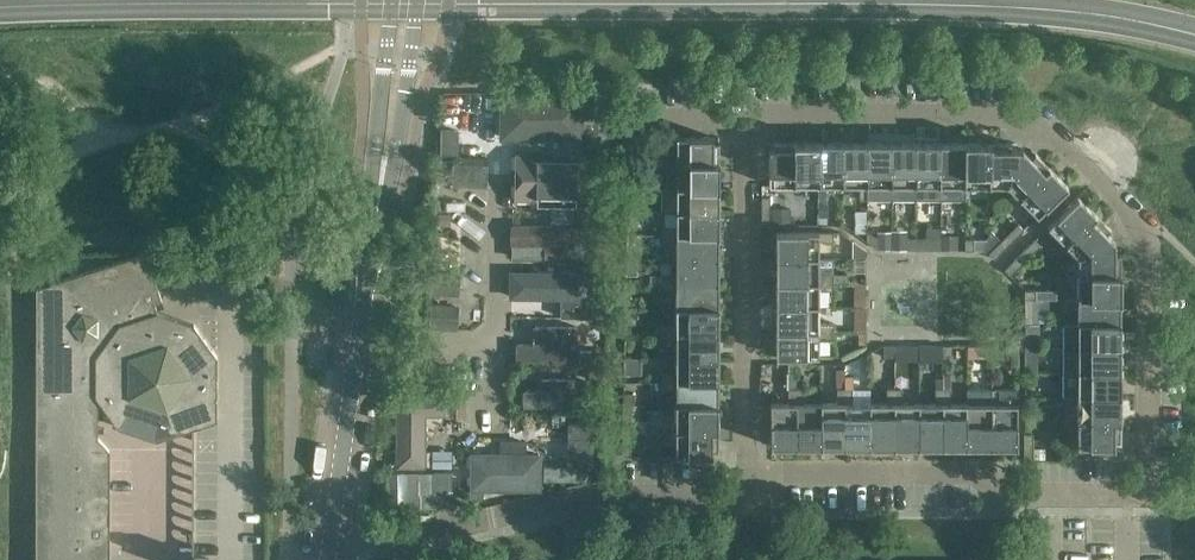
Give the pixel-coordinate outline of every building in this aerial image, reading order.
[(585,94),(500,93),(499,140),(584,142),(585,94)] [(442,112),(441,153),(458,152),(459,112),(442,112)] [(714,136),(670,135),(670,185),(676,185),(676,187),(688,187),(719,187),(720,141),(714,140),(714,136)] [(629,136),(629,164),(637,164),(637,136),(629,136)] [(655,148),(655,138),(640,137),(640,148),(655,148)] [(769,147),(769,184),(819,184),(820,184),(820,141),(793,141),(774,141),(774,147),(769,147)] [(820,184),(819,184),(819,198),(827,198),(827,184),(843,184),(843,141),(820,141),(820,184)] [(843,141),(843,184),(860,184),(860,198),(867,198),(867,141),(843,141)] [(892,198),(892,141),(867,141),(867,198),(892,198)] [(892,198),(916,198),(916,141),(892,141),(892,198)] [(916,141),(916,198),(941,198),(941,141),(916,141)] [(941,198),(958,199),(965,199),(966,184),(964,184),(964,141),(941,141),(941,198)] [(991,141),(964,141),(964,184),(966,184),(1007,185),(1023,147),(1011,147),(1011,141),(991,141)] [(1031,156),(1023,147),(1007,185),(1038,215),(1068,185),(1036,151),(1031,156)] [(600,155),(515,154),(515,180),(535,180),(535,198),(577,198),(577,202),(600,202),(600,155)] [(453,184),(485,184),(485,156),(453,155),(453,184)] [(662,209),(676,210),(719,210),(719,187),(688,187),(676,187),(676,185),(670,185),(662,185),(662,209)] [(1111,228),(1078,195),(1048,225),(1078,255),(1115,240),(1107,232),(1111,228)] [(762,196),(762,210),(770,210),(770,196),(762,196)] [(559,221),(573,221),(573,206),(559,206),(559,221)] [(791,222),(791,207),(774,207),(774,222),(791,222)] [(662,226),(662,234),(719,234),(719,210),(676,210),(676,226),(662,226)] [(762,210),(762,224),(770,224),(770,210),(762,210)] [(462,224),(462,215),(450,215),(450,224),(462,224)] [(867,227),(867,220),(856,220),(856,231),(867,231),(867,227)] [(1018,222),(1009,232),(1015,238),(1024,229),(1024,228),(1018,222)] [(578,226),(512,225),(512,246),(544,246),(544,262),(568,263),(568,245),(578,245),(578,226)] [(985,238),(981,247),(989,251),(999,241),(1002,239),(990,227),(985,238)] [(776,231),(776,256),(819,256),(819,240),(833,240),(834,231),(819,231),(776,231)] [(879,239),(869,232),(869,243),(878,249),(892,249),(892,239),(892,231),(879,231),(879,239)] [(908,231),(892,231),(892,239),(892,249),(916,249),(916,239),(908,239),(908,231)] [(1005,248),(1015,238),(1009,232),(1002,239),(999,241),(1005,248)] [(719,234),(662,234),(662,242),(676,242),(676,258),(719,258),(719,234)] [(958,235),(942,235),(942,239),(942,249),(958,249),(958,235)] [(985,238),(966,239),(966,248),(981,247),(985,238)] [(942,239),(916,239),(916,249),(942,249),(942,239)] [(1034,239),(1025,248),(1031,254),(1040,245),(1035,239),(1034,239)] [(866,256),(866,249),(853,240),(853,256),(866,256)] [(1115,240),(1078,255),(1078,297),(1063,297),(1063,301),(1121,301),(1121,272),(1121,252),(1115,252),(1115,240)] [(999,241),(989,251),(995,258),(1005,248),(999,241)] [(1025,248),(1014,259),(1020,265),(1031,254),(1025,248)] [(36,509),(36,559),(110,559),(110,450),(110,449),(98,436),(98,398),(119,427),(156,439),(217,419),(217,398),(215,397),(217,395),(217,355),(194,323),(157,311),(154,302),(162,299),(146,252),(36,287),(36,288),(36,509)] [(579,267),(592,267),(592,254),(579,254),(579,267)] [(776,256),(776,281),(833,281),(833,273),(819,273),(819,256),(776,256)] [(661,275),(661,282),(719,283),(719,258),(676,258),(676,275),(661,275)] [(638,259),(627,259),(627,273),(637,274),(638,259)] [(1014,259),(1005,268),(1011,274),(1020,265),(1014,259)] [(591,273),(588,272),(513,272),(513,296),(561,296),(561,316),(590,316),(591,273)] [(850,280),(850,272),(835,272),(835,280),(850,280)] [(776,281),(776,305),(819,305),(819,288),(833,288),(833,281),(776,281)] [(719,283),(661,282),(661,290),(676,290),(676,307),(719,307),(719,283)] [(866,328),(866,282),(855,282),(855,328),(866,328)] [(1025,289),(1025,298),(1036,297),(1036,289),(1025,289)] [(1037,297),(1058,297),(1058,289),(1037,289),(1037,297)] [(1036,297),(1025,298),(1024,348),(1036,348),(1036,297)] [(1121,301),(1063,301),(1063,305),(1078,305),(1078,322),(1121,322),(1121,301)] [(432,302),(430,327),(453,328),(454,303),(432,302)] [(776,305),(776,329),(833,329),(833,322),(819,322),(819,305),(776,305)] [(661,324),(661,332),(719,332),(719,307),(676,307),(676,324),(661,324)] [(1063,322),(1063,347),(1121,347),(1121,322),(1078,322),(1063,322)] [(533,344),(517,344),(516,361),(578,362),(578,327),(534,327),(533,344)] [(776,329),(776,355),(819,355),(819,337),(833,337),(833,329),(776,329)] [(719,332),(661,332),(661,340),(676,340),(676,356),(719,356),(719,332)] [(895,357),(895,344),(889,344),(885,346),(885,357),(895,357)] [(919,345),(895,344),(895,357),(895,359),(919,359),(919,345)] [(993,358),(993,345),(969,345),(969,358),(993,358)] [(1004,346),(1004,355),(1017,355),(1017,346),(1004,346)] [(1121,347),(1063,347),(1064,371),(1078,371),(1121,371),(1121,347)] [(1037,370),(1037,348),(1024,348),(1024,371),(1037,370)] [(606,351),(580,351),(580,365),(606,365),(606,351)] [(661,372),(661,380),(719,380),(719,356),(676,356),(676,373),(661,372)] [(638,358),(626,358),(626,375),(643,375),(643,358),(638,358)] [(590,366),(590,370),(589,396),(580,396),(580,411),(605,411),(604,366),(590,366)] [(837,402),(821,402),(821,445),(845,445),(845,375),(845,367),(838,367),(837,402)] [(789,402),(771,402),(771,445),(797,445),(797,387),(797,371),(789,371),(789,402)] [(1063,395),(1078,396),(1078,394),(1090,394),(1121,394),(1121,371),(1078,371),(1064,371),(1063,395)] [(951,374),(943,374),(943,387),(943,445),(966,445),(967,445),(967,402),(951,402),(951,374)] [(853,375),(845,375),(845,445),(870,445),(870,402),(853,402),(853,375)] [(535,391),(525,391),(524,407),(563,409),(563,401),(576,401),(576,380),(535,379),(535,391)] [(719,380),(661,380),(661,388),(676,388),(676,403),(718,403),(719,380)] [(804,387),(797,387),(797,445),(821,445),(821,402),(804,402),(804,387)] [(870,402),(870,445),(895,445),(895,387),(887,387),(887,402),(870,402)] [(895,387),(895,445),(919,445),(919,402),(902,402),(902,387),(895,387)] [(919,402),(919,445),(943,445),(943,387),(935,387),(936,402),(919,402)] [(992,388),(967,387),(967,402),(967,445),(992,445),(992,388)] [(1017,388),(992,388),(992,445),(1017,445),(1017,388)] [(468,390),(462,390),(456,390),(456,418),(458,418),(467,419),(468,390)] [(425,413),(443,413),(443,393),(397,393),(397,465),(425,464),(425,413)] [(624,393),(624,403),(632,403),(632,394),(624,393)] [(1078,394),(1078,396),(1078,445),(1115,445),(1115,441),(1120,440),(1120,421),(1121,394),(1090,394),(1078,394)] [(624,403),(623,418),(633,418),(633,403),(632,403),(624,403)] [(718,403),(676,403),(676,455),(713,454),(713,449),(718,449),(718,403)] [(585,413),(585,434),(605,435),(605,414),(585,413)] [(632,427),(623,426),(623,454),(631,454),(632,427)] [(1025,432),(1025,460),(1033,459),(1033,458),(1033,447),(1033,432),(1025,432)] [(592,481),(593,437),(568,436),(567,466),(544,466),(543,480),(592,481)] [(631,437),(631,450),(644,450),(644,448),(644,437),(635,437),(631,437)] [(529,448),(529,439),(502,438),(502,447),(529,448)] [(440,461),(455,461),(454,443),(440,444),(440,461)] [(1044,458),(1044,447),(1033,447),(1033,458),(1044,458)] [(539,454),(472,454),(472,488),(539,488),(539,454)] [(421,471),(405,471),(390,472),(390,510),(405,510),(421,510),(421,471)] [(469,505),(482,505),(487,505),(499,502),(498,501),(498,491),(468,489),(469,505)]
